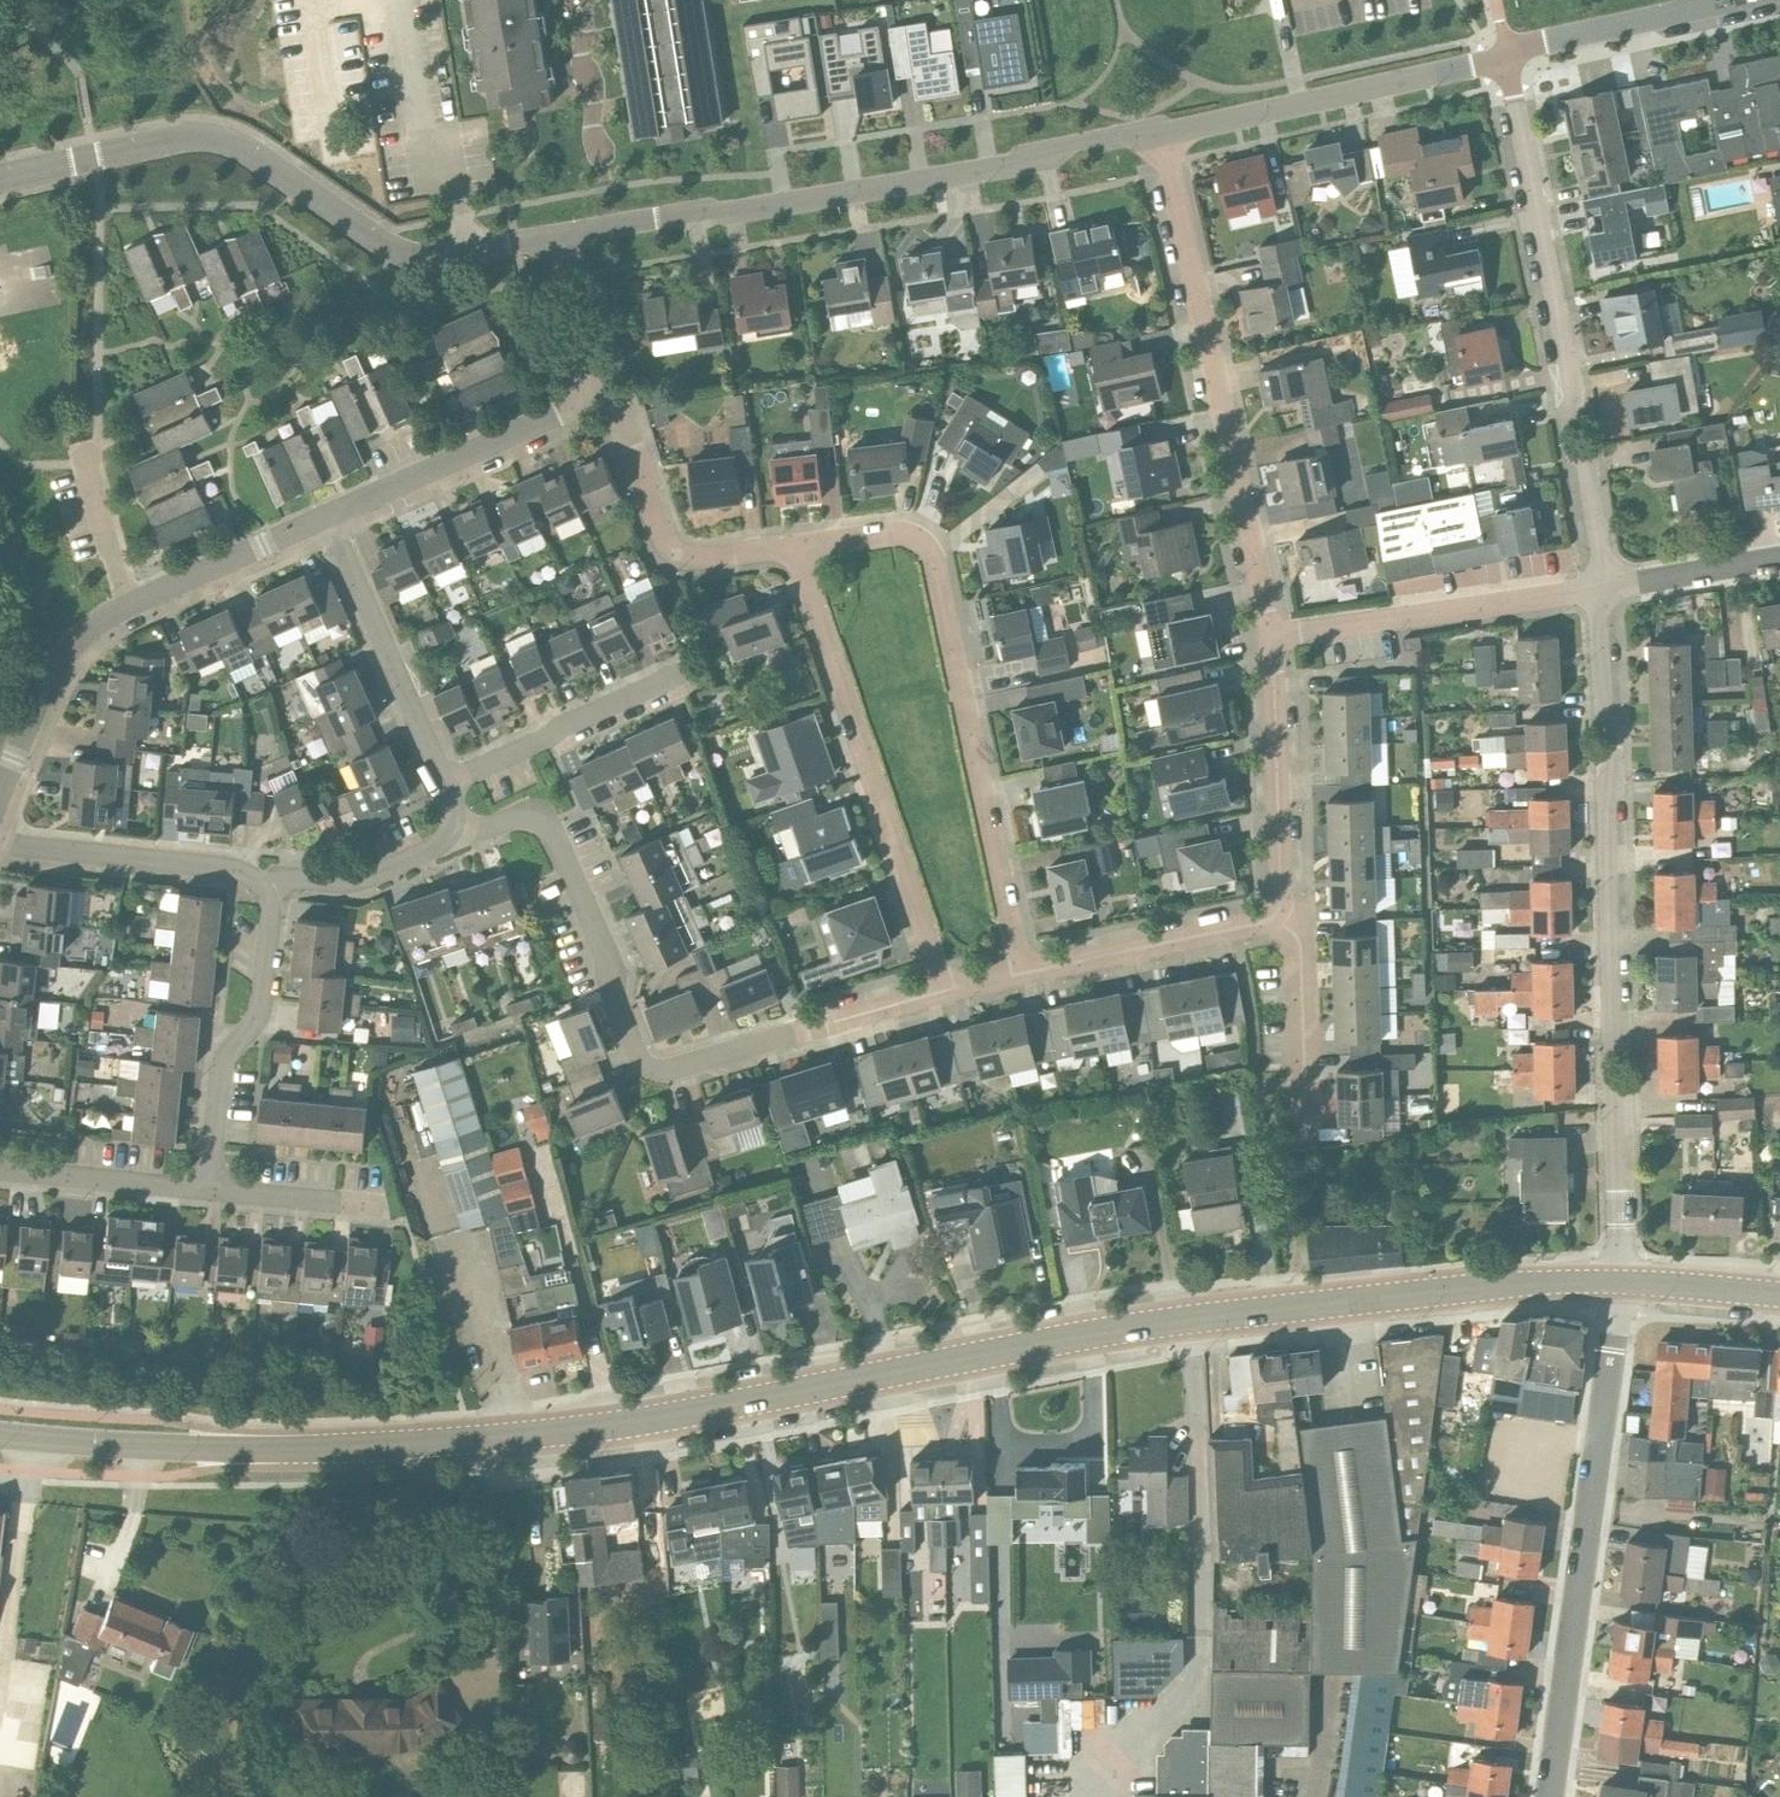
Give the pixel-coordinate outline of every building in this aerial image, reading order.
[(482,89),(490,88),(492,105),(509,102),(512,125),(528,123),(526,108),(553,103),(537,0),(467,0),(482,89)] [(636,137),(659,133),(660,140),(701,134),(700,126),(723,123),(703,0),(614,0),(636,137)] [(967,69),(980,67),(981,67),(985,88),(1029,81),(1018,13),(976,19),(975,13),(975,12),(958,15),(966,69),(967,69)] [(823,27),(833,26),(831,14),(821,16),(823,27)] [(801,18),(801,16),(743,25),(757,98),(773,95),(777,122),(823,115),(810,36),(804,37),(798,38),(795,19),(801,18)] [(916,99),(933,97),(960,92),(953,51),(931,55),(931,54),(925,55),(920,23),(896,27),(889,28),(891,41),(893,50),(908,48),(916,99)] [(892,105),(879,25),(859,29),(863,52),(841,56),(838,32),(820,35),(830,97),(832,97),(832,95),(860,91),(862,108),(890,104),(890,105),(892,105)] [(1727,161),(1748,156),(1779,149),(1779,54),(1728,65),(1733,86),(1711,91),(1714,105),(1719,126),(1727,161)] [(1653,86),(1641,89),(1648,127),(1660,184),(1663,183),(1729,170),(1727,161),(1719,126),(1714,105),(1711,91),(1708,78),(1654,90),(1653,86)] [(1648,127),(1641,89),(1639,86),(1630,88),(1639,129),(1648,127)] [(1620,133),(1616,112),(1611,91),(1564,101),(1568,123),(1573,143),(1620,133)] [(1635,174),(1638,188),(1660,184),(1648,127),(1639,129),(1647,171),(1635,174)] [(1420,144),(1417,130),(1381,136),(1388,175),(1415,169),(1423,208),(1465,200),(1460,174),(1473,171),(1467,136),(1420,144)] [(1573,143),(1577,164),(1582,187),(1629,176),(1624,153),(1620,133),(1573,143)] [(1342,154),(1339,142),(1307,149),(1309,159),(1284,164),(1292,198),(1308,195),(1312,184),(1329,179),(1344,196),(1359,182),(1377,178),(1370,148),(1342,154)] [(1279,214),(1276,201),(1266,159),(1216,170),(1226,212),(1258,205),(1261,218),(1279,214)] [(1589,228),(1596,267),(1638,259),(1628,208),(1645,204),(1647,216),(1669,212),(1663,183),(1660,184),(1638,188),(1583,199),(1587,216),(1602,213),(1604,225),(1589,228)] [(1374,235),(1380,222),(1370,217),(1363,229),(1374,235)] [(1118,245),(1113,222),(1052,236),(1067,298),(1101,290),(1097,273),(1123,267),(1119,245),(1118,245)] [(209,273),(200,253),(186,223),(166,232),(168,236),(158,240),(179,287),(172,290),(177,300),(190,294),(185,284),(206,275),(209,273)] [(239,241),(231,245),(251,291),(244,295),(249,305),(262,299),(257,289),(281,279),(258,228),(238,237),(239,241)] [(1448,255),(1442,228),(1408,236),(1420,296),(1441,292),(1438,282),(1484,272),(1479,248),(1448,255)] [(977,284),(982,316),(1001,313),(1001,311),(1016,309),(1012,285),(1040,280),(1031,235),(989,243),(997,280),(977,284)] [(1263,262),(1298,255),(1297,252),(1300,252),(1297,239),(1260,247),(1263,262)] [(149,301),(172,290),(179,287),(158,240),(148,245),(146,240),(126,249),(149,301)] [(251,291),(231,245),(220,249),(218,246),(200,253),(209,273),(206,275),(220,306),(244,295),(251,291)] [(946,265),(943,245),(933,247),(934,253),(905,258),(912,300),(944,295),(947,318),(961,330),(980,326),(979,317),(982,316),(977,284),(974,285),(971,261),(946,265)] [(1303,279),(1298,255),(1263,262),(1268,285),(1243,290),(1251,331),(1295,322),(1286,283),(1303,279)] [(868,280),(865,258),(837,263),(839,277),(825,280),(833,331),(873,324),(874,326),(895,322),(888,277),(868,280)] [(742,329),(792,321),(785,284),(755,289),(752,275),(733,278),(742,329)] [(701,312),(697,290),(667,295),(666,290),(643,294),(650,339),(694,332),(697,349),(726,345),(720,309),(701,312)] [(1662,341),(1665,358),(1690,354),(1690,353),(1765,339),(1761,312),(1718,320),(1719,327),(1684,334),(1677,300),(1656,305),(1653,290),(1603,299),(1606,318),(1614,317),(1619,350),(1662,341)] [(177,300),(181,310),(194,304),(190,294),(177,300)] [(249,305),(253,315),(266,309),(262,299),(249,305)] [(447,362),(493,341),(488,330),(492,328),(484,309),(433,331),(443,355),(447,362)] [(1465,333),(1462,318),(1440,322),(1452,376),(1462,374),(1464,382),(1505,374),(1498,341),(1492,342),(1489,328),(1465,333)] [(1041,348),(1074,346),(1073,327),(1040,330),(1041,348)] [(1092,327),(1074,331),(1077,347),(1095,343),(1092,327)] [(1369,334),(1371,344),(1378,343),(1380,340),(1379,333),(1369,334)] [(497,350),(493,341),(447,362),(443,355),(433,359),(439,372),(449,368),(458,389),(509,366),(501,348),(497,350)] [(1125,358),(1121,342),(1093,348),(1103,395),(1106,409),(1162,397),(1152,352),(1125,358)] [(1083,350),(1068,353),(1071,366),(1086,363),(1083,350)] [(1690,354),(1665,358),(1654,360),(1658,386),(1627,392),(1632,421),(1699,409),(1690,354)] [(347,371),(361,365),(356,355),(343,361),(347,371)] [(1306,431),(1336,425),(1355,421),(1351,399),(1333,405),(1323,357),(1260,371),(1267,405),(1300,398),(1306,431)] [(439,372),(433,359),(423,364),(429,377),(439,372)] [(1056,386),(1068,385),(1065,360),(1053,361),(1056,386)] [(389,363),(365,374),(361,376),(382,423),(391,419),(392,423),(412,415),(389,363)] [(361,365),(347,371),(352,380),(329,390),(340,415),(343,413),(355,440),(373,432),(371,428),(382,423),(361,376),(365,374),(361,365)] [(509,366),(458,389),(469,413),(459,418),(465,431),(476,426),(473,420),(519,399),(514,388),(518,386),(509,366)] [(200,401),(197,395),(187,372),(136,395),(145,415),(149,413),(153,422),(200,401)] [(829,384),(817,385),(819,408),(831,407),(829,384)] [(218,386),(207,391),(213,404),(223,400),(218,386)] [(213,404),(207,391),(197,395),(200,401),(153,422),(157,430),(152,433),(157,443),(161,453),(179,445),(180,448),(214,433),(203,408),(213,404)] [(966,395),(964,399),(953,392),(946,403),(957,410),(937,442),(970,464),(967,469),(987,483),(1003,461),(1009,465),(1029,433),(1008,420),(1001,432),(983,421),(990,409),(966,395)] [(1383,422),(1432,413),(1429,395),(1380,406),(1383,422)] [(301,420),(314,414),(310,404),(297,410),(301,420)] [(1471,428),(1466,405),(1435,411),(1442,447),(1463,443),(1466,461),(1502,454),(1508,486),(1526,482),(1514,420),(1471,428)] [(665,407),(652,411),(659,430),(671,425),(665,407)] [(808,409),(813,448),(834,445),(828,408),(808,409)] [(366,464),(355,440),(343,413),(340,415),(319,424),(314,427),(334,473),(343,469),(345,473),(366,464)] [(284,440),(306,491),(326,482),(324,478),(334,473),(314,427),(319,424),(314,414),(301,420),(306,430),(284,440)] [(856,494),(896,490),(893,471),(909,469),(908,460),(928,457),(937,420),(918,416),(913,442),(851,449),(856,494)] [(1143,443),(1138,425),(1095,434),(1100,454),(1123,449),(1133,495),(1181,484),(1171,437),(1143,443)] [(1340,443),(1336,425),(1306,431),(1310,450),(1340,443)] [(736,466),(755,463),(750,426),(730,428),(734,456),(692,461),(697,507),(740,502),(736,466)] [(1694,468),(1690,444),(1701,442),(1698,427),(1668,432),(1670,447),(1656,449),(1661,479),(1678,476),(1680,485),(1675,486),(1680,513),(1719,506),(1712,465),(1694,468)] [(306,491),(284,440),(261,450),(257,440),(243,446),(248,457),(254,454),(275,500),(285,495),(287,499),(306,491)] [(1063,441),(1038,462),(1005,487),(1017,502),(1050,476),(1070,472),(1063,441)] [(147,497),(193,476),(196,482),(206,477),(200,464),(190,469),(180,448),(179,445),(161,453),(128,467),(137,488),(142,486),(147,497)] [(1764,449),(1740,453),(1742,468),(1749,506),(1779,501),(1779,461),(1768,463),(1764,449)] [(1295,479),(1283,481),(1288,503),(1336,493),(1327,452),(1291,460),(1295,479)] [(817,453),(816,453),(773,458),(779,503),(823,498),(817,453)] [(581,511),(594,505),(595,507),(621,495),(604,456),(587,464),(584,458),(575,462),(580,475),(568,480),(567,480),(581,511)] [(200,464),(206,477),(216,473),(210,460),(200,464)] [(581,511),(567,480),(568,480),(565,473),(548,481),(545,475),(537,479),(536,476),(521,483),(535,514),(535,513),(548,508),(555,524),(582,512),(581,511)] [(205,503),(196,482),(193,476),(147,497),(150,505),(146,507),(154,525),(205,503)] [(543,530),(535,513),(535,514),(521,483),(520,484),(521,486),(513,489),(516,495),(499,503),(502,510),(489,516),(501,544),(502,547),(516,541),(516,542),(543,530)] [(1531,506),(1478,517),(1473,493),(1395,508),(1395,507),(1377,511),(1379,523),(1378,524),(1388,581),(1488,561),(1486,555),(1503,552),(1503,553),(1539,546),(1531,506)] [(1377,511),(1395,507),(1392,494),(1370,499),(1371,505),(1376,504),(1377,511)] [(501,544),(489,516),(482,498),(472,502),(475,509),(445,522),(443,516),(442,516),(445,523),(444,523),(458,554),(459,554),(472,548),(475,555),(501,544)] [(216,526),(205,503),(154,525),(163,546),(168,544),(172,554),(219,533),(221,540),(232,535),(226,522),(216,526)] [(1361,528),(1378,524),(1379,523),(1377,511),(1376,504),(1371,505),(1346,511),(1350,529),(1347,530),(1298,540),(1303,564),(1317,561),(1320,576),(1356,569),(1369,568),(1361,528)] [(1159,529),(1155,509),(1121,517),(1125,536),(1130,558),(1150,554),(1155,573),(1178,567),(1177,562),(1185,560),(1186,565),(1199,562),(1189,522),(1159,529)] [(459,554),(458,554),(444,523),(445,523),(442,516),(433,520),(435,526),(418,533),(421,540),(409,546),(408,546),(422,577),(461,559),(459,554)] [(1044,564),(1038,537),(1053,533),(1049,517),(989,530),(994,550),(981,553),(987,577),(1044,564)] [(408,546),(409,546),(403,533),(394,537),(396,543),(379,551),(386,566),(373,572),(387,603),(400,597),(396,588),(422,577),(408,546)] [(307,574),(282,585),(299,623),(303,633),(328,622),(330,628),(349,619),(331,579),(312,586),(307,574)] [(571,577),(558,583),(564,596),(577,590),(571,577)] [(274,634),(299,623),(282,585),(257,596),(260,602),(247,608),(267,654),(280,648),(274,634)] [(632,641),(633,643),(645,638),(647,642),(664,634),(667,640),(677,635),(656,591),(630,603),(625,593),(612,598),(618,610),(617,611),(631,641),(632,641)] [(1196,616),(1191,591),(1144,601),(1150,627),(1171,623),(1179,661),(1219,652),(1218,649),(1221,649),(1218,632),(1215,632),(1211,613),(1196,616)] [(637,653),(633,643),(632,641),(631,641),(617,611),(618,610),(612,598),(611,599),(610,596),(608,596),(608,594),(571,611),(572,613),(570,614),(577,627),(578,627),(592,659),(593,659),(605,653),(608,659),(625,651),(628,658),(637,653)] [(746,617),(740,601),(738,595),(703,608),(713,636),(727,631),(737,659),(787,641),(774,607),(746,617)] [(1759,607),(1766,646),(1779,643),(1779,603),(1759,607)] [(1049,639),(1041,605),(995,615),(1005,659),(1036,652),(1040,673),(1070,667),(1063,636),(1049,639)] [(231,608),(206,619),(223,657),(230,673),(256,661),(255,659),(267,654),(247,608),(234,614),(231,608)] [(223,657),(206,619),(181,630),(185,639),(172,645),(184,674),(223,657)] [(425,647),(456,634),(449,620),(419,634),(425,647)] [(1098,647),(1093,624),(1075,629),(1081,651),(1098,647)] [(598,670),(593,659),(592,659),(578,627),(577,627),(552,639),(553,640),(540,646),(539,646),(553,676),(554,676),(566,670),(569,677),(586,669),(589,675),(598,670)] [(1520,669),(1559,666),(1557,635),(1519,637),(1520,669)] [(1405,650),(1422,648),(1421,636),(1404,638),(1405,650)] [(1650,643),(1651,674),(1690,673),(1689,642),(1650,643)] [(554,676),(553,676),(539,646),(540,646),(539,644),(513,656),(515,662),(502,668),(516,698),(529,692),(530,694),(547,687),(550,692),(559,688),(554,676)] [(1475,647),(1476,672),(1496,671),(1495,646),(1475,647)] [(502,668),(494,650),(481,656),(488,672),(476,678),(483,694),(470,700),(469,700),(483,730),(498,723),(497,721),(505,717),(503,712),(519,704),(516,698),(502,668)] [(99,705),(152,709),(155,674),(163,675),(165,658),(128,654),(127,670),(113,669),(112,680),(101,680),(99,705)] [(320,658),(323,666),(331,662),(332,662),(329,654),(320,658)] [(330,709),(367,692),(356,668),(346,672),(340,658),(332,662),(331,662),(323,666),(297,678),(314,717),(330,709)] [(1705,659),(1706,673),(1725,672),(1726,686),(1741,686),(1741,658),(1705,659)] [(1559,666),(1520,669),(1496,671),(1476,672),(1477,685),(1494,685),(1494,687),(1521,686),(1522,700),(1561,698),(1559,666)] [(1159,695),(1170,740),(1228,727),(1222,704),(1224,704),(1219,681),(1205,685),(1201,669),(1159,678),(1163,694),(1159,695)] [(1725,672),(1706,673),(1706,687),(1726,686),(1725,672)] [(1477,685),(1477,673),(1465,674),(1466,686),(1477,685)] [(1691,703),(1690,673),(1651,674),(1652,705),(1691,703)] [(1025,756),(1065,747),(1055,701),(1088,694),(1084,674),(1028,686),(1032,705),(1015,709),(1025,756)] [(1753,709),(1768,707),(1763,674),(1748,677),(1753,709)] [(1327,713),(1370,711),(1369,675),(1338,676),(1339,690),(1326,691),(1327,713)] [(234,697),(240,695),(234,682),(228,685),(234,697)] [(469,700),(470,700),(462,683),(436,695),(454,734),(470,726),(473,732),(481,728),(482,730),(483,730),(469,700)] [(378,717),(367,692),(330,709),(346,747),(375,734),(369,721),(378,717)] [(259,711),(269,707),(265,697),(255,702),(259,711)] [(1653,736),(1692,734),(1691,703),(1652,705),(1653,736)] [(150,736),(152,709),(99,705),(98,718),(108,719),(107,731),(101,731),(99,746),(136,749),(137,735),(150,736)] [(1771,731),(1768,707),(1753,709),(1749,709),(1752,733),(1771,731)] [(1371,748),(1370,711),(1327,713),(1328,749),(1371,748)] [(1516,711),(1515,711),(1488,712),(1489,727),(1516,726),(1516,711)] [(789,800),(818,790),(815,781),(829,776),(816,740),(823,738),(814,713),(756,734),(769,771),(746,779),(754,802),(786,791),(789,800)] [(676,716),(652,727),(676,781),(686,776),(679,761),(693,754),(676,716)] [(1708,734),(1729,733),(1728,719),(1708,720),(1708,734)] [(1507,751),(1567,748),(1565,720),(1528,722),(1528,735),(1506,736),(1507,751)] [(645,776),(646,776),(658,770),(665,785),(676,781),(652,727),(627,738),(630,743),(645,776)] [(1405,741),(1417,741),(1417,728),(1405,729),(1405,741)] [(1729,733),(1708,734),(1709,747),(1729,746),(1729,733)] [(363,785),(401,768),(390,744),(381,748),(375,734),(346,747),(363,785)] [(1692,734),(1653,736),(1655,767),(1693,765),(1692,734)] [(607,754),(631,807),(641,802),(634,787),(648,781),(646,776),(645,776),(630,743),(607,754)] [(118,790),(131,791),(133,764),(135,764),(136,749),(99,746),(98,760),(78,758),(76,772),(66,771),(65,784),(118,789),(118,790)] [(1212,780),(1204,747),(1153,759),(1157,780),(1155,781),(1155,782),(1170,779),(1173,789),(1170,790),(1176,815),(1232,803),(1226,777),(1212,780)] [(1372,784),(1371,748),(1328,749),(1329,771),(1342,771),(1342,785),(1372,784)] [(1568,775),(1567,748),(1507,751),(1507,765),(1530,764),(1531,777),(1568,775)] [(620,812),(631,807),(607,754),(582,765),(586,772),(570,779),(584,809),(613,796),(620,812)] [(1479,754),(1461,755),(1461,765),(1479,765),(1479,754)] [(1433,768),(1456,767),(1455,756),(1432,757),(1433,768)] [(294,768),(301,765),(299,759),(291,763),(294,768)] [(1085,778),(1079,780),(1075,761),(1045,767),(1049,786),(1034,789),(1038,806),(1043,805),(1046,818),(1041,819),(1044,836),(1089,827),(1086,811),(1092,809),(1085,778)] [(210,788),(206,829),(233,832),(234,821),(248,823),(252,792),(254,770),(235,767),(235,773),(211,771),(210,788)] [(352,810),(361,829),(391,815),(386,805),(412,793),(401,768),(363,785),(370,802),(352,810)] [(179,827),(206,829),(210,788),(183,786),(184,771),(169,770),(165,815),(180,816),(179,827)] [(1445,789),(1445,778),(1435,778),(1435,789),(1445,789)] [(681,791),(676,781),(669,783),(674,794),(681,791)] [(318,820),(305,792),(301,783),(276,794),(292,832),(318,820)] [(118,789),(65,784),(63,809),(73,810),(72,822),(114,825),(117,802),(131,803),(131,791),(118,790),(118,789)] [(1373,818),(1372,784),(1342,785),(1343,799),(1329,800),(1330,819),(1373,818)] [(319,786),(305,792),(318,820),(331,814),(319,786)] [(1773,803),(1779,803),(1779,790),(1771,791),(1773,803)] [(1655,791),(1656,818),(1716,817),(1716,802),(1693,802),(1692,791),(1655,791)] [(266,793),(252,792),(248,823),(264,824),(266,793)] [(1450,812),(1449,792),(1437,792),(1438,812),(1450,812)] [(819,814),(813,797),(771,812),(778,831),(793,825),(803,855),(796,857),(804,881),(831,872),(833,876),(853,870),(851,865),(864,860),(856,836),(853,837),(849,827),(853,826),(845,805),(819,814)] [(1489,826),(1569,824),(1569,797),(1532,797),(1532,810),(1489,811),(1489,826)] [(1716,817),(1656,818),(1656,846),(1694,845),(1694,833),(1716,832),(1716,817)] [(1331,853),(1374,851),(1391,851),(1390,824),(1373,824),(1373,818),(1330,819),(1331,853)] [(1212,840),(1208,821),(1159,832),(1167,870),(1186,866),(1190,885),(1191,884),(1193,891),(1218,886),(1217,879),(1235,875),(1229,851),(1222,853),(1219,839),(1212,840)] [(1570,852),(1569,824),(1489,826),(1490,840),(1533,839),(1533,852),(1570,852)] [(634,881),(702,852),(697,842),(686,847),(678,830),(622,854),(634,881)] [(1775,831),(1764,832),(1765,846),(1776,845),(1775,831)] [(697,841),(697,842),(702,852),(712,847),(707,836),(697,841)] [(1408,837),(1409,850),(1421,849),(1421,837),(1408,837)] [(1092,914),(1091,908),(1095,907),(1089,877),(1115,871),(1108,839),(1062,849),(1065,863),(1051,866),(1061,915),(1075,912),(1076,918),(1092,914)] [(1421,849),(1409,850),(1409,862),(1421,862),(1421,849)] [(1457,867),(1494,867),(1494,849),(1457,849),(1457,867)] [(1376,885),(1374,851),(1331,853),(1333,887),(1376,885)] [(706,861),(702,852),(634,881),(646,907),(684,892),(702,884),(695,866),(706,861)] [(1695,899),(1717,898),(1717,887),(1717,884),(1694,884),(1694,872),(1657,873),(1657,899),(1695,899)] [(480,883),(498,940),(527,931),(508,874),(480,883)] [(1482,908),(1492,908),(1492,907),(1571,906),(1570,878),(1533,879),(1533,891),(1511,891),(1481,892),(1482,908)] [(517,901),(529,897),(523,881),(512,885),(517,901)] [(468,945),(470,950),(473,949),(479,947),(492,943),(498,940),(480,883),(453,892),(468,945)] [(1242,883),(1234,885),(1235,895),(1244,893),(1242,883)] [(16,895),(14,920),(66,925),(70,888),(28,884),(27,896),(16,895)] [(1377,919),(1376,885),(1333,887),(1333,906),(1346,905),(1347,920),(1377,919)] [(441,954),(468,945),(453,892),(451,887),(423,896),(441,954)] [(627,916),(639,943),(707,913),(702,903),(691,908),(684,892),(646,907),(627,916)] [(157,909),(156,918),(217,924),(220,897),(179,893),(177,911),(157,909)] [(807,991),(859,973),(853,954),(891,941),(875,895),(829,911),(845,956),(800,971),(807,991)] [(394,906),(414,963),(441,954),(423,896),(394,906)] [(1658,928),(1695,927),(1695,899),(1657,899),(1658,928)] [(1571,906),(1492,907),(1492,908),(1492,922),(1511,921),(1534,920),(1534,934),(1571,933),(1571,906)] [(711,923),(707,913),(639,943),(651,970),(707,945),(699,927),(711,923)] [(1779,936),(1779,917),(1769,917),(1769,936),(1779,936)] [(214,950),(217,924),(156,918),(155,927),(175,929),(173,946),(214,950)] [(296,946),(355,951),(356,941),(339,939),(341,923),(299,918),(296,946)] [(1335,962),(1378,960),(1377,919),(1347,920),(1347,934),(1334,935),(1335,962)] [(64,951),(66,925),(14,920),(13,933),(23,934),(22,948),(23,948),(22,961),(35,962),(35,963),(58,965),(59,951),(64,951)] [(1699,927),(1700,940),(1737,939),(1736,926),(1699,927)] [(1495,934),(1496,948),(1530,948),(1530,933),(1495,934)] [(1737,954),(1737,939),(1700,940),(1700,953),(1658,954),(1659,981),(1718,980),(1720,980),(1720,964),(1724,964),(1724,954),(1737,954)] [(151,970),(212,977),(214,950),(173,946),(171,962),(152,960),(151,970)] [(353,962),(355,951),(296,946),(294,973),(305,974),(347,978),(347,975),(335,974),(337,960),(353,962)] [(1474,952),(1435,952),(1436,969),(1474,969),(1474,952)] [(22,961),(0,959),(0,996),(31,999),(35,963),(35,962),(22,961)] [(1336,988),(1379,986),(1378,960),(1335,962),(1336,988)] [(1512,973),(1512,988),(1572,987),(1572,960),(1535,960),(1535,973),(1512,973)] [(700,968),(712,1000),(713,999),(726,994),(733,1012),(732,1012),(733,1014),(762,1002),(764,1007),(781,1001),(778,995),(780,995),(779,993),(778,993),(768,967),(730,982),(724,968),(716,972),(713,963),(700,968)] [(113,968),(113,977),(125,977),(125,969),(113,968)] [(712,1000),(700,968),(675,978),(681,993),(647,1007),(658,1034),(657,1034),(658,1036),(705,1016),(704,1015),(703,1015),(699,1004),(712,999),(712,1000)] [(212,977),(151,970),(150,979),(169,981),(167,999),(209,1003),(212,977)] [(1413,985),(1425,984),(1425,971),(1412,972),(1413,985)] [(345,992),(347,978),(305,974),(302,1000),(361,1005),(362,994),(345,992)] [(1215,975),(1189,980),(1198,1031),(1225,1025),(1224,1018),(1243,1014),(1245,1021),(1247,1021),(1238,978),(1217,982),(1215,975)] [(1457,976),(1438,976),(1438,990),(1457,990),(1457,976)] [(1172,1036),(1198,1031),(1189,980),(1162,985),(1163,992),(1143,996),(1151,1040),(1152,1040),(1150,1032),(1170,1028),(1172,1036)] [(1698,1008),(1698,1005),(1698,998),(1718,997),(1718,980),(1659,981),(1660,1009),(1696,1008),(1698,1008)] [(1425,996),(1425,984),(1413,985),(1413,996),(1425,996)] [(1338,1014),(1379,1013),(1379,986),(1336,988),(1338,1014)] [(1572,987),(1512,988),(1512,989),(1475,990),(1475,1005),(1475,1015),(1498,1014),(1498,1006),(1536,1006),(1536,1015),(1573,1015),(1572,987)] [(1121,993),(1094,998),(1104,1049),(1130,1044),(1129,1036),(1149,1032),(1150,1040),(1151,1040),(1143,996),(1122,1000),(1121,993)] [(531,996),(535,1007),(543,1004),(539,994),(531,996)] [(31,999),(0,996),(0,1037),(22,1039),(36,1041),(38,1026),(43,1027),(43,1030),(58,1032),(61,1003),(40,1001),(31,999)] [(522,1011),(535,1007),(531,996),(519,1001),(522,1011)] [(1077,1054),(1104,1049),(1094,998),(1067,1004),(1069,1011),(1047,1015),(1056,1058),(1057,1058),(1055,1051),(1075,1047),(1077,1054)] [(361,1005),(302,1000),(300,1025),(341,1029),(343,1013),(360,1015),(361,1005)] [(507,1005),(510,1015),(522,1011),(519,1001),(507,1005)] [(597,1023),(602,1021),(595,1004),(590,1006),(589,1005),(588,1006),(588,1007),(561,1018),(575,1053),(561,1059),(570,1082),(602,1069),(600,1069),(595,1057),(607,1052),(607,1053),(609,1053),(597,1023)] [(1696,1008),(1697,1022),(1735,1021),(1735,1004),(1698,1005),(1698,1008),(1696,1008)] [(1770,1019),(1779,1019),(1779,1004),(1770,1004),(1770,1019)] [(135,1025),(134,1035),(195,1041),(198,1014),(156,1009),(155,1027),(135,1025)] [(93,1012),(92,1028),(103,1028),(103,1013),(93,1012)] [(1026,1020),(1024,1014),(1024,1013),(998,1019),(1009,1069),(1036,1063),(1034,1056),(1054,1051),(1056,1058),(1047,1015),(1026,1020)] [(1351,1055),(1381,1054),(1379,1013),(1338,1014),(1338,1041),(1351,1040),(1351,1055)] [(415,1022),(415,1017),(394,1015),(393,1041),(422,1042),(422,1023),(415,1022)] [(475,1016),(463,1020),(467,1030),(479,1026),(475,1016)] [(983,1075),(1009,1069),(998,1019),(971,1025),(973,1032),(952,1037),(962,1080),(963,1080),(961,1073),(981,1068),(983,1075)] [(455,1034),(467,1030),(463,1020),(451,1024),(455,1034)] [(98,1034),(89,1033),(88,1045),(97,1046),(98,1034)] [(1438,1053),(1456,1053),(1456,1033),(1438,1033),(1438,1053)] [(193,1068),(195,1041),(134,1035),(134,1044),(153,1046),(151,1061),(139,1060),(139,1063),(181,1067),(193,1068)] [(1661,1063),(1721,1061),(1720,1047),(1697,1047),(1697,1035),(1660,1035),(1661,1063)] [(930,1043),(929,1037),(929,1036),(902,1043),(916,1093),(942,1086),(940,1078),(960,1073),(962,1080),(952,1037),(930,1043)] [(22,1039),(0,1037),(0,1077),(3,1077),(18,1079),(22,1080),(25,1054),(20,1054),(22,1039)] [(1515,1070),(1574,1068),(1574,1041),(1537,1042),(1537,1054),(1514,1054),(1514,1055),(1515,1070)] [(293,1044),(274,1043),(273,1061),(291,1063),(293,1044)] [(916,1093),(902,1043),(876,1051),(878,1057),(857,1063),(866,1099),(888,1093),(890,1100),(916,1093)] [(1241,1048),(1228,1051),(1232,1067),(1245,1064),(1241,1048)] [(389,1050),(373,1049),(372,1063),(388,1064),(389,1050)] [(1721,1061),(1734,1061),(1734,1052),(1721,1052),(1721,1061)] [(1382,1068),(1381,1054),(1351,1055),(1352,1069),(1339,1070),(1340,1097),(1382,1095),(1399,1095),(1398,1067),(1382,1068)] [(787,1086),(766,1092),(779,1135),(801,1128),(800,1124),(847,1109),(834,1068),(837,1067),(834,1055),(815,1061),(816,1066),(784,1076),(787,1086)] [(481,1123),(460,1057),(414,1071),(422,1096),(431,1124),(435,1137),(464,1229),(483,1223),(490,1222),(510,1218),(497,1176),(491,1156),(481,1123)] [(92,1076),(93,1062),(78,1061),(77,1075),(92,1076)] [(1721,1061),(1661,1063),(1661,1090),(1698,1089),(1697,1077),(1721,1076),(1721,1061)] [(1742,1062),(1723,1062),(1723,1076),(1742,1076),(1742,1062)] [(178,1093),(181,1067),(139,1063),(137,1078),(118,1076),(117,1086),(178,1093)] [(1176,1081),(1175,1072),(1168,1067),(1157,1069),(1160,1084),(1176,1081)] [(1575,1096),(1574,1068),(1515,1070),(1515,1086),(1537,1087),(1537,1097),(1575,1096)] [(602,1070),(602,1069),(570,1082),(570,1083),(560,1087),(568,1105),(580,1134),(625,1116),(615,1089),(615,1087),(608,1090),(601,1071),(602,1070)] [(3,1077),(0,1077),(0,1115),(14,1116),(18,1079),(3,1077)] [(285,1141),(291,1082),(281,1081),(279,1098),(263,1096),(259,1138),(285,1141)] [(550,1081),(541,1085),(545,1093),(553,1090),(550,1081)] [(302,1083),(291,1082),(285,1141),(312,1143),(316,1102),(300,1100),(302,1083)] [(61,1102),(64,1088),(55,1086),(53,1100),(61,1102)] [(175,1118),(178,1093),(117,1086),(116,1095),(135,1097),(134,1114),(175,1118)] [(338,1146),(344,1088),(332,1086),(331,1103),(316,1102),(312,1143),(338,1146)] [(697,1122),(696,1122),(708,1160),(740,1150),(734,1130),(762,1121),(754,1093),(755,1093),(754,1091),(753,1092),(751,1086),(734,1091),(736,1097),(706,1106),(706,1108),(707,1108),(711,1119),(698,1123),(697,1122)] [(344,1088),(338,1146),(364,1149),(369,1107),(352,1105),(354,1089),(344,1088)] [(1382,1095),(1340,1097),(1341,1124),(1354,1123),(1354,1142),(1384,1136),(1382,1095)] [(420,1127),(431,1124),(422,1096),(411,1099),(420,1127)] [(1719,1099),(1720,1118),(1742,1116),(1749,1116),(1754,1116),(1756,1115),(1755,1097),(1719,1099)] [(553,1139),(542,1102),(523,1108),(530,1132),(536,1131),(539,1143),(553,1139)] [(82,1123),(84,1110),(73,1109),(72,1122),(82,1123)] [(175,1118),(134,1114),(132,1130),(113,1128),(112,1138),(173,1144),(175,1118)] [(1676,1136),(1712,1136),(1712,1115),(1676,1115),(1676,1136)] [(1742,1116),(1743,1130),(1754,1129),(1754,1116),(1749,1116),(1742,1116)] [(1474,1141),(1496,1141),(1495,1120),(1473,1121),(1474,1141)] [(646,1133),(661,1180),(668,1178),(673,1196),(715,1183),(708,1160),(696,1122),(696,1124),(677,1130),(675,1123),(673,1124),(674,1125),(646,1133)] [(1568,1216),(1566,1137),(1511,1139),(1511,1155),(1525,1154),(1527,1217),(1568,1216)] [(497,1176),(510,1218),(538,1211),(528,1175),(527,1175),(520,1149),(491,1156),(497,1176)] [(1240,1197),(1237,1182),(1239,1182),(1234,1153),(1184,1162),(1197,1233),(1247,1224),(1242,1197),(1240,1197)] [(894,1233),(917,1226),(915,1220),(918,1219),(907,1183),(904,1184),(896,1161),(873,1168),(876,1176),(838,1189),(840,1193),(800,1206),(811,1243),(853,1230),(857,1245),(880,1238),(878,1232),(892,1227),(894,1233)] [(1093,1174),(1093,1172),(1060,1180),(1064,1202),(1060,1202),(1068,1244),(1151,1228),(1143,1187),(1119,1191),(1116,1179),(1098,1173),(1093,1174)] [(1672,1228),(1713,1230),(1716,1180),(1692,1179),(1691,1192),(1674,1191),(1672,1228)] [(1716,1180),(1713,1230),(1743,1232),(1745,1195),(1740,1195),(1740,1181),(1716,1180)] [(972,1224),(976,1246),(971,1247),(975,1268),(995,1264),(994,1258),(1029,1252),(1026,1238),(1032,1236),(1028,1216),(1021,1217),(1017,1198),(991,1203),(988,1185),(966,1190),(965,1187),(931,1194),(942,1229),(972,1224)] [(1314,1271),(1406,1262),(1402,1225),(1397,1187),(1376,1189),(1379,1225),(1333,1226),(1309,1230),(1314,1271)] [(1779,1233),(1779,1196),(1772,1196),(1771,1215),(1775,1216),(1774,1233),(1779,1233)] [(798,1240),(792,1214),(771,1220),(761,1237),(768,1242),(759,1256),(751,1259),(765,1318),(793,1311),(791,1302),(815,1296),(801,1239),(798,1240)] [(88,1280),(105,1281),(107,1279),(127,1281),(128,1283),(130,1283),(132,1260),(136,1219),(108,1216),(106,1241),(92,1239),(91,1239),(88,1272),(89,1272),(89,1274),(88,1280)] [(500,1267),(525,1261),(516,1233),(510,1218),(490,1222),(500,1267)] [(164,1221),(136,1219),(132,1260),(159,1263),(157,1279),(172,1281),(175,1247),(162,1246),(164,1221)] [(21,1226),(7,1225),(3,1258),(4,1258),(18,1259),(17,1267),(46,1270),(47,1262),(46,1262),(50,1229),(50,1222),(40,1221),(39,1227),(21,1225),(21,1226)] [(91,1239),(92,1239),(93,1226),(83,1225),(82,1231),(64,1229),(63,1231),(50,1229),(46,1262),(47,1262),(61,1263),(60,1271),(89,1274),(89,1272),(88,1272),(91,1239)] [(177,1234),(175,1247),(172,1281),(172,1282),(200,1285),(201,1278),(215,1279),(216,1279),(219,1246),(218,1246),(204,1244),(204,1243),(186,1241),(186,1235),(177,1234)] [(305,1248),(304,1248),(291,1246),(291,1245),(273,1243),(273,1237),(262,1236),(261,1250),(262,1250),(259,1283),(258,1283),(256,1297),(300,1302),(302,1281),(305,1248)] [(244,1282),(258,1283),(259,1283),(262,1250),(261,1250),(260,1250),(260,1249),(229,1245),(229,1239),(219,1238),(218,1246),(219,1246),(216,1279),(215,1279),(214,1287),(243,1289),(244,1282)] [(344,1285),(342,1306),(364,1308),(364,1304),(371,1305),(371,1303),(390,1305),(392,1283),(387,1283),(391,1250),(376,1248),(376,1247),(358,1245),(359,1240),(348,1238),(347,1252),(344,1285)] [(305,1240),(304,1248),(305,1248),(302,1281),(300,1302),(327,1304),(328,1300),(342,1302),(341,1306),(342,1306),(344,1285),(347,1252),(333,1251),(333,1249),(315,1247),(315,1241),(305,1240)] [(716,1259),(703,1255),(702,1257),(701,1256),(697,1258),(690,1260),(685,1266),(683,1268),(681,1270),(680,1272),(680,1276),(677,1277),(692,1333),(712,1328),(714,1331),(717,1333),(721,1332),(724,1329),(724,1325),(743,1319),(727,1256),(716,1259)] [(534,1290),(530,1276),(525,1261),(500,1267),(506,1297),(534,1290)] [(671,1288),(666,1267),(664,1268),(665,1272),(611,1287),(614,1298),(607,1300),(614,1325),(620,1324),(625,1345),(647,1340),(646,1335),(672,1328),(662,1290),(671,1288)] [(542,1306),(553,1359),(586,1353),(577,1313),(582,1312),(575,1279),(569,1281),(566,1269),(545,1273),(530,1276),(534,1290),(538,1289),(541,1304),(542,1306)] [(542,1306),(541,1304),(525,1307),(529,1323),(513,1327),(521,1366),(553,1359),(542,1306)] [(1531,1354),(1525,1380),(1581,1388),(1589,1327),(1583,1321),(1549,1315),(1530,1317),(1525,1353),(1531,1354)] [(1490,1396),(1495,1375),(1525,1380),(1531,1354),(1525,1353),(1530,1317),(1503,1320),(1495,1362),(1479,1359),(1472,1393),(1487,1395),(1490,1396)] [(19,1325),(17,1340),(36,1343),(38,1329),(19,1325)] [(1401,1650),(1407,1612),(1413,1573),(1418,1537),(1436,1404),(1442,1353),(1444,1334),(1378,1341),(1386,1416),(1313,1425),(1297,1427),(1312,1553),(1311,1607),(1311,1670),(1361,1671),(1398,1671),(1399,1666),(1401,1651),(1401,1650)] [(284,1341),(277,1347),(276,1352),(292,1355),(294,1343),(284,1341)] [(380,1342),(365,1341),(364,1355),(378,1356),(380,1342)] [(1660,1341),(1658,1369),(1690,1372),(1689,1390),(1710,1392),(1711,1374),(1713,1344),(1660,1341)] [(1762,1348),(1713,1344),(1711,1374),(1710,1392),(1710,1397),(1755,1400),(1754,1416),(1774,1417),(1776,1388),(1759,1386),(1762,1348)] [(1297,1427),(1313,1425),(1310,1398),(1309,1398),(1308,1389),(1325,1387),(1320,1347),(1288,1352),(1297,1427)] [(1297,1427),(1288,1352),(1288,1349),(1229,1357),(1234,1394),(1224,1395),(1226,1436),(1210,1437),(1214,1514),(1215,1554),(1258,1553),(1259,1578),(1272,1578),(1272,1553),(1277,1553),(1277,1562),(1300,1562),(1300,1553),(1312,1553),(1297,1427)] [(1461,1356),(1442,1353),(1436,1404),(1454,1406),(1461,1356)] [(1689,1390),(1690,1372),(1658,1369),(1654,1413),(1687,1416),(1689,1390)] [(1522,1401),(1525,1380),(1495,1375),(1490,1396),(1522,1401)] [(1632,1390),(1637,1390),(1644,1384),(1644,1378),(1633,1377),(1632,1390)] [(1520,1417),(1522,1401),(1491,1397),(1488,1411),(1520,1417)] [(1677,1460),(1680,1460),(1681,1436),(1686,1437),(1687,1416),(1654,1413),(1652,1438),(1632,1437),(1630,1457),(1677,1460)] [(1160,1446),(1150,1446),(1131,1446),(1131,1466),(1120,1466),(1120,1486),(1149,1486),(1149,1523),(1187,1522),(1187,1475),(1168,1475),(1168,1438),(1160,1438),(1160,1446)] [(856,1500),(856,1536),(883,1535),(882,1520),(889,1519),(888,1493),(881,1454),(867,1457),(867,1455),(848,1458),(856,1500)] [(817,1512),(817,1514),(817,1542),(857,1541),(856,1536),(856,1500),(848,1458),(836,1461),(835,1457),(822,1460),(822,1463),(818,1464),(827,1510),(817,1512)] [(1689,1461),(1680,1460),(1677,1460),(1630,1457),(1627,1494),(1701,1500),(1704,1462),(1689,1461)] [(974,1458),(943,1459),(944,1499),(945,1545),(962,1545),(959,1498),(975,1498),(974,1458)] [(944,1499),(943,1459),(912,1460),(914,1500),(929,1499),(929,1520),(928,1520),(930,1546),(931,1546),(932,1560),(946,1559),(945,1545),(944,1499)] [(1066,1515),(1086,1515),(1086,1541),(1111,1541),(1110,1493),(1086,1493),(1086,1463),(1052,1463),(1052,1467),(1053,1501),(1066,1501),(1066,1515)] [(788,1547),(794,1545),(817,1544),(817,1542),(817,1514),(817,1512),(816,1509),(809,1467),(775,1473),(788,1547)] [(1053,1501),(1052,1467),(1017,1467),(1018,1494),(1012,1494),(1012,1516),(1040,1516),(1040,1502),(1053,1501)] [(602,1519),(602,1534),(641,1529),(633,1470),(606,1474),(611,1519),(602,1519)] [(1724,1495),(1726,1473),(1704,1472),(1703,1493),(1724,1495)] [(605,1556),(602,1534),(602,1519),(611,1519),(606,1474),(568,1479),(572,1508),(579,1559),(605,1556)] [(746,1557),(746,1566),(764,1566),(764,1555),(771,1555),(771,1523),(756,1523),(747,1478),(714,1484),(721,1520),(722,1524),(723,1524),(723,1528),(722,1547),(723,1547),(724,1555),(724,1558),(746,1557)] [(694,1556),(695,1561),(724,1555),(723,1547),(722,1547),(723,1528),(723,1524),(722,1524),(721,1520),(714,1484),(684,1490),(687,1507),(667,1511),(669,1535),(670,1535),(675,1559),(694,1556)] [(1745,1493),(1745,1502),(1766,1503),(1767,1495),(1745,1493)] [(1694,1512),(1696,1500),(1668,1498),(1666,1510),(1694,1512)] [(990,1601),(988,1513),(971,1513),(973,1602),(990,1601)] [(1459,1537),(1541,1548),(1545,1521),(1508,1516),(1506,1529),(1484,1526),(1434,1519),(1432,1534),(1459,1538),(1459,1537)] [(915,1522),(901,1523),(902,1550),(916,1549),(915,1522)] [(1537,1576),(1541,1548),(1459,1537),(1459,1538),(1457,1553),(1479,1555),(1502,1558),(1501,1570),(1537,1576)] [(1685,1576),(1690,1542),(1667,1538),(1666,1546),(1630,1541),(1626,1568),(1684,1576),(1685,1576)] [(884,1596),(903,1596),(901,1548),(882,1548),(884,1596)] [(605,1556),(579,1559),(583,1586),(647,1578),(644,1551),(605,1556)] [(1480,1579),(1482,1564),(1458,1561),(1456,1575),(1480,1579)] [(1721,1580),(1710,1579),(1685,1576),(1684,1576),(1626,1568),(1622,1594),(1687,1603),(1689,1590),(1720,1595),(1721,1580)] [(1749,1568),(1743,1574),(1742,1583),(1757,1585),(1759,1569),(1749,1568)] [(1413,1573),(1407,1612),(1418,1614),(1420,1597),(1425,1598),(1428,1575),(1413,1573)] [(189,1628),(115,1594),(103,1618),(81,1608),(70,1635),(65,1633),(57,1677),(78,1685),(91,1653),(99,1657),(99,1658),(144,1677),(149,1665),(171,1674),(189,1628)] [(571,1658),(568,1597),(548,1598),(548,1600),(517,1602),(518,1626),(535,1626),(537,1660),(571,1658)] [(1470,1621),(1530,1629),(1534,1602),(1497,1597),(1495,1609),(1472,1606),(1472,1607),(1453,1603),(1450,1619),(1470,1622),(1470,1621)] [(1311,1670),(1311,1607),(1213,1607),(1212,1670),(1311,1670)] [(1401,1650),(1412,1651),(1418,1614),(1407,1612),(1401,1650)] [(1662,1613),(1660,1626),(1618,1620),(1614,1648),(1673,1656),(1676,1635),(1703,1638),(1703,1633),(1714,1635),(1716,1621),(1705,1620),(1705,1619),(1662,1613)] [(822,1659),(839,1658),(838,1620),(821,1621),(822,1659)] [(1530,1629),(1470,1621),(1470,1622),(1468,1635),(1491,1638),(1489,1651),(1526,1656),(1530,1629)] [(1113,1637),(1114,1695),(1154,1692),(1183,1664),(1182,1636),(1113,1637)] [(1462,1660),(1481,1662),(1483,1650),(1464,1647),(1462,1660)] [(1698,1660),(1673,1656),(1614,1648),(1611,1674),(1647,1680),(1649,1667),(1671,1670),(1703,1677),(1706,1661),(1698,1660)] [(1062,1698),(1061,1682),(1093,1680),(1092,1649),(1055,1650),(1056,1662),(1008,1664),(1010,1700),(1042,1699),(1042,1723),(1058,1723),(1057,1699),(1062,1698)] [(1399,1666),(1411,1667),(1413,1653),(1401,1651),(1399,1666)] [(1459,1702),(1518,1710),(1522,1682),(1479,1677),(1481,1662),(1462,1660),(1461,1662),(1452,1661),(1450,1678),(1448,1677),(1444,1683),(1443,1692),(1446,1699),(1459,1700),(1459,1702)] [(1310,1743),(1311,1670),(1212,1670),(1211,1730),(1211,1742),(1310,1743)] [(1354,1723),(1390,1728),(1398,1671),(1361,1671),(1354,1723)] [(606,1683),(592,1684),(596,1796),(611,1796),(606,1683)] [(461,1724),(438,1684),(417,1696),(409,1702),(378,1702),(378,1697),(346,1698),(346,1700),(293,1701),(293,1748),(321,1748),(321,1755),(388,1754),(407,1746),(424,1745),(461,1724)] [(1696,1686),(1683,1685),(1683,1694),(1695,1695),(1696,1686)] [(1603,1728),(1662,1736),(1664,1723),(1664,1721),(1642,1718),(1643,1706),(1607,1701),(1603,1728)] [(1518,1710),(1459,1702),(1457,1716),(1480,1719),(1478,1731),(1515,1736),(1518,1710)] [(1433,1718),(1432,1752),(1468,1753),(1469,1719),(1433,1718)] [(81,1746),(82,1724),(51,1723),(50,1745),(81,1746)] [(1663,1735),(1673,1736),(1674,1725),(1665,1724),(1663,1735)] [(1660,1751),(1662,1736),(1603,1728),(1600,1755),(1636,1760),(1638,1748),(1660,1751)] [(1211,1742),(1211,1730),(1186,1730),(1186,1737),(1178,1737),(1167,1749),(1167,1756),(1161,1756),(1160,1796),(1137,1796),(1210,1796),(1211,1742)] [(561,1748),(560,1753),(561,1757),(563,1761),(567,1764),(571,1765),(576,1765),(580,1763),(583,1759),(585,1755),(585,1750),(583,1746),(580,1743),(576,1741),(571,1740),(567,1741),(563,1744),(561,1748)] [(1029,1750),(999,1750),(1000,1796),(1031,1796),(1029,1750)] [(685,1778),(698,1776),(696,1757),(683,1758),(685,1778)] [(1448,1782),(1507,1790),(1511,1763),(1475,1758),(1473,1770),(1450,1767),(1448,1782)] [(1642,1760),(1640,1775),(1679,1780),(1682,1762),(1671,1760),(1670,1764),(1642,1760)] [(800,1766),(777,1766),(778,1796),(801,1796),(800,1766)] [(1679,1780),(1640,1775),(1638,1789),(1605,1785),(1603,1796),(1666,1796),(1667,1796),(1694,1796),(1696,1783),(1679,1780)] [(958,1783),(958,1796),(985,1796),(984,1782),(958,1783)] [(1507,1790),(1448,1782),(1446,1796),(1443,1796),(1506,1796),(1507,1790)]
